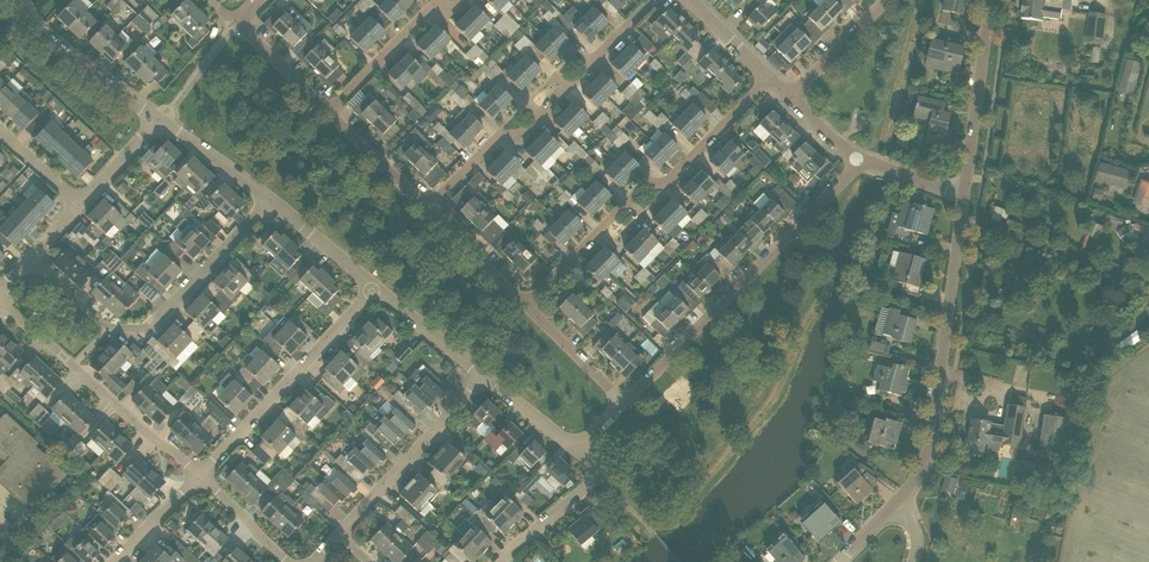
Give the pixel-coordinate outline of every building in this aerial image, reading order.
[(69,29),(86,12),(93,5),(88,0),(67,0),(59,8),(64,12),(58,18),(69,29)] [(109,3),(106,6),(111,11),(122,0),(112,0),(109,3)] [(127,5),(122,0),(111,11),(116,16),(127,5)] [(199,10),(188,0),(182,6),(177,1),(166,12),(182,28),(199,10)] [(374,21),(378,17),(361,0),(356,5),(371,19),(361,29),(375,42),(385,31),(374,21)] [(403,13),(390,0),(380,9),(372,0),(361,0),(378,17),(383,12),(393,23),(403,13)] [(403,13),(413,2),(411,0),(390,0),(403,13)] [(507,0),(486,0),(498,11),(508,1),(507,0)] [(542,4),(537,0),(526,0),(530,4),(531,2),(538,9),(542,4)] [(610,3),(607,0),(606,0),(600,6),(612,17),(618,11),(610,3)] [(609,1),(618,10),(624,4),(620,0),(610,0),(609,1)] [(750,6),(755,0),(730,0),(729,1),(736,9),(745,1),(750,6)] [(762,27),(778,11),(772,6),(767,10),(763,6),(767,1),(766,0),(755,0),(750,6),(755,11),(747,19),(754,27),(758,23),(762,27)] [(819,8),(832,20),(840,12),(843,15),(851,7),(843,0),(827,0),(819,8)] [(950,12),(961,15),(965,0),(945,0),(943,10),(950,12)] [(1044,17),(1062,20),(1063,10),(1070,11),(1072,0),(1025,0),(1022,19),(1032,20),(1030,29),(1041,30),(1042,21),(1043,22),(1044,17)] [(143,10),(154,21),(159,16),(148,5),(143,10)] [(548,12),(560,23),(565,18),(553,6),(548,12)] [(490,20),(476,7),(466,17),(480,30),(490,20)] [(594,8),(584,18),(598,32),(608,22),(594,8)] [(810,20),(805,25),(819,39),(827,31),(824,29),(832,20),(819,8),(808,18),(810,20)] [(669,9),(656,23),(661,28),(661,35),(667,41),(673,35),(686,22),(679,14),(676,17),(669,9)] [(154,21),(143,10),(138,15),(149,26),(154,21)] [(199,10),(182,28),(192,38),(187,43),(193,48),(209,32),(204,27),(210,21),(199,10)] [(275,29),(283,37),(296,24),(286,14),(284,15),(278,10),(264,24),(272,32),(275,29)] [(86,12),(69,29),(80,39),(96,22),(86,12)] [(543,17),(553,27),(555,24),(557,26),(560,23),(548,12),(543,17)] [(513,34),(518,29),(520,27),(506,13),(499,20),(513,34)] [(327,19),(332,24),(338,19),(333,14),(327,19)] [(1103,44),(1106,16),(1091,14),(1088,42),(1103,44)] [(466,17),(456,27),(470,40),(480,30),(466,17)] [(588,42),(598,32),(584,18),(574,29),(588,42)] [(499,20),(494,26),(508,39),(513,34),(499,20)] [(686,22),(673,35),(682,44),(680,46),(686,52),(677,61),(683,68),(692,58),(703,47),(697,42),(699,39),(692,32),(694,29),(686,22)] [(798,30),(788,40),(801,52),(809,45),(811,47),(819,39),(805,25),(801,22),(795,27),(798,30)] [(289,48),(297,56),(311,41),(305,36),(306,34),(296,24),(283,37),(291,45),(289,48)] [(106,26),(90,43),(101,53),(117,36),(106,26)] [(335,31),(341,38),(347,32),(340,26),(335,31)] [(427,36),(441,50),(451,39),(437,26),(427,36)] [(1140,27),(1136,44),(1148,46),(1148,29),(1140,27)] [(556,28),(555,28),(546,38),(559,51),(569,41),(556,28)] [(364,52),(375,42),(361,29),(351,39),(364,52)] [(531,42),(518,29),(513,34),(520,40),(527,47),(531,42)] [(645,49),(649,53),(655,47),(642,35),(636,41),(645,49)] [(128,47),(117,37),(117,36),(101,53),(112,64),(128,47)] [(441,50),(427,36),(417,46),(431,60),(441,50)] [(536,48),(549,62),(559,51),(546,38),(536,48)] [(527,47),(520,40),(514,46),(521,53),(527,47)] [(771,49),(768,46),(762,40),(757,46),(762,51),(765,54),(771,49)] [(792,61),(801,52),(788,40),(768,59),(779,70),(782,67),(787,72),(795,64),(792,61)] [(955,73),(955,72),(958,62),(960,63),(963,48),(932,40),(928,56),(933,57),(931,67),(955,73)] [(307,61),(315,69),(328,55),(318,45),(316,47),(311,41),(297,56),(305,64),(307,61)] [(125,64),(136,74),(153,57),(157,53),(148,44),(144,49),(142,47),(125,64)] [(476,45),(471,50),(477,56),(482,51),(476,45)] [(622,55),(635,69),(646,59),(632,45),(622,55)] [(703,47),(692,58),(706,71),(708,69),(716,77),(729,63),(721,56),(719,58),(711,51),(709,53),(703,47)] [(1099,62),(1100,48),(1093,47),(1091,61),(1099,62)] [(477,56),(471,50),(466,55),(472,62),(475,59),(477,56)] [(15,56),(9,51),(0,61),(0,72),(6,66),(8,68),(17,58),(15,56)] [(339,66),(328,55),(315,69),(324,77),(321,80),(329,88),(343,73),(338,68),(339,66)] [(409,55),(398,65),(412,78),(422,69),(409,55)] [(622,55),(612,66),(625,79),(635,69),(622,55)] [(498,76),(503,71),(502,71),(503,71),(496,65),(498,63),(492,56),(484,64),(498,76)] [(169,72),(153,57),(136,74),(147,85),(153,79),(158,84),(169,72)] [(527,57),(517,67),(531,80),(541,70),(527,57)] [(650,65),(657,71),(662,66),(655,59),(650,65)] [(1140,63),(1127,60),(1122,77),(1120,84),(1133,88),(1136,77),(1139,78),(1141,71),(1138,70),(1140,63)] [(520,91),(531,80),(517,67),(512,62),(503,71),(502,71),(503,71),(507,76),(507,77),(520,91)] [(729,63),(716,77),(725,85),(722,87),(729,94),(742,81),(734,73),(736,71),(729,63)] [(447,74),(437,64),(432,69),(444,81),(450,87),(460,77),(452,69),(447,74)] [(479,69),(492,82),(493,81),(498,76),(484,64),(479,69)] [(402,89),(412,78),(398,65),(388,75),(402,89)] [(444,81),(432,69),(427,74),(439,87),(444,81)] [(26,70),(25,71),(21,75),(29,82),(34,78),(26,70)] [(603,74),(593,85),(607,98),(617,88),(603,74)] [(34,78),(29,82),(37,89),(41,85),(34,78)] [(498,86),(493,81),(492,82),(483,91),(488,95),(488,96),(502,109),(512,99),(498,85),(498,86)] [(647,95),(640,88),(638,90),(631,83),(626,88),(639,101),(647,95)] [(3,111),(17,95),(7,85),(0,92),(0,108),(3,111)] [(469,105),(474,100),(468,94),(469,92),(462,85),(455,92),(469,105)] [(607,98),(593,85),(583,95),(596,109),(607,98)] [(621,111),(629,120),(630,121),(638,114),(645,106),(639,101),(626,88),(621,93),(630,102),(621,111)] [(699,93),(693,88),(690,91),(695,96),(699,93)] [(686,89),(685,89),(680,94),(687,101),(692,96),(686,89)] [(394,102),(400,95),(397,92),(391,99),(394,102)] [(450,97),(464,111),(469,105),(455,92),(450,97)] [(717,108),(709,100),(701,92),(695,98),(711,114),(717,108)] [(422,106),(408,93),(403,98),(417,112),(422,106)] [(17,95),(3,111),(13,121),(28,105),(17,95)] [(492,120),(502,109),(488,96),(478,106),(492,120)] [(48,104),(54,109),(60,102),(54,97),(48,104)] [(372,124),(385,111),(375,101),(373,102),(367,97),(353,111),(361,119),(364,117),(372,124)] [(928,129),(925,142),(942,146),(950,115),(943,113),(945,104),(918,97),(914,116),(930,119),(928,129)] [(59,114),(65,108),(66,107),(60,102),(54,109),(59,114)] [(575,103),(565,114),(578,127),(588,117),(575,103)] [(770,135),(784,122),(775,113),(777,111),(769,103),(755,117),(761,123),(759,125),(770,135)] [(430,122),(440,110),(434,104),(424,116),(430,122)] [(28,105),(13,121),(24,131),(38,114),(28,105)] [(683,116),(697,129),(707,119),(693,106),(683,116)] [(385,111),(372,124),(380,133),(378,135),(386,144),(400,129),(394,123),(396,122),(385,111)] [(645,116),(659,130),(663,125),(657,118),(649,111),(645,116)] [(603,112),(598,118),(605,124),(609,119),(603,112)] [(657,118),(663,125),(668,120),(662,113),(657,118)] [(470,114),(459,125),(473,139),(484,128),(470,114)] [(578,127),(565,114),(554,124),(568,137),(572,133),(578,138),(583,132),(578,127)] [(687,139),(697,129),(683,116),(673,126),(687,139)] [(428,125),(421,118),(417,123),(424,129),(428,125)] [(593,123),(606,136),(612,131),(605,124),(598,118),(593,123)] [(79,119),(78,120),(74,124),(82,131),(86,127),(79,119)] [(784,122),(770,135),(777,142),(774,146),(783,155),(788,149),(802,135),(794,127),(791,130),(784,122)] [(47,148),(61,133),(50,123),(36,138),(47,148)] [(463,149),(473,139),(459,125),(451,134),(439,123),(434,128),(440,134),(450,144),(455,140),(463,149)] [(616,126),(612,131),(618,137),(623,133),(616,126)] [(86,127),(82,131),(90,139),(94,134),(86,127)] [(403,142),(404,143),(395,152),(403,160),(406,158),(414,166),(427,152),(427,153),(433,146),(415,128),(402,141),(403,142)] [(546,132),(536,143),(550,156),(560,146),(565,151),(564,152),(572,159),(577,154),(569,147),(558,135),(553,140),(546,132)] [(47,148),(57,158),(72,142),(61,133),(47,148)] [(625,144),(630,139),(623,133),(618,137),(625,144)] [(747,134),(740,141),(751,152),(758,145),(747,134)] [(664,135),(655,145),(668,158),(678,148),(664,135)] [(802,167),(803,167),(816,154),(807,145),(810,142),(802,135),(788,149),(794,154),(792,156),(796,160),(790,165),(797,172),(802,167)] [(625,144),(618,137),(613,142),(620,149),(625,144)] [(444,149),(449,145),(443,139),(438,143),(444,149)] [(101,140),(96,146),(102,152),(107,146),(101,140)] [(68,168),(82,152),(72,142),(57,158),(68,168)] [(569,147),(577,154),(583,160),(588,155),(574,142),(569,147)] [(720,152),(734,166),(744,155),(731,142),(720,152)] [(143,159),(156,172),(165,180),(166,179),(175,169),(170,165),(180,155),(167,143),(158,153),(153,148),(143,159)] [(550,156),(536,143),(526,153),(539,167),(550,156)] [(89,145),(82,152),(68,168),(78,178),(93,162),(88,157),(94,150),(89,145)] [(668,158),(655,145),(645,155),(658,168),(668,158)] [(427,152),(414,166),(422,174),(420,177),(428,185),(435,178),(439,182),(447,175),(437,165),(438,163),(427,153),(427,152)] [(526,170),(521,165),(507,152),(497,162),(511,175),(516,180),(526,170)] [(720,152),(710,162),(724,176),(734,166),(720,152)] [(626,153),(616,164),(629,177),(639,167),(626,153)] [(816,154),(803,167),(813,177),(815,176),(820,181),(835,167),(826,159),(824,161),(816,154)] [(764,166),(762,164),(754,156),(748,161),(759,171),(764,166)] [(188,186),(204,168),(193,158),(177,175),(178,176),(174,182),(183,190),(187,185),(188,186)] [(767,169),(774,162),(770,158),(763,165),(765,167),(767,169)] [(594,161),(589,167),(596,173),(601,168),(594,161)] [(511,175),(497,162),(487,172),(501,186),(511,175)] [(619,187),(629,177),(616,164),(606,174),(619,187)] [(1101,166),(1098,180),(1126,187),(1130,173),(1101,166)] [(4,177),(9,183),(20,172),(14,167),(4,177)] [(591,178),(596,173),(589,167),(584,172),(591,178)] [(214,178),(204,168),(188,186),(184,189),(193,197),(184,206),(190,213),(195,207),(201,201),(203,198),(199,194),(214,178)] [(542,177),(547,183),(554,189),(561,182),(555,175),(553,177),(547,171),(542,177)] [(692,181),(706,195),(716,184),(702,171),(692,181)] [(479,172),(468,183),(475,189),(485,179),(479,172)] [(16,181),(22,186),(28,179),(22,174),(16,181)] [(1148,208),(1148,177),(1145,175),(1134,208),(1146,212),(1148,208)] [(542,177),(536,182),(542,188),(547,183),(542,177)] [(166,179),(165,180),(154,192),(160,197),(172,184),(166,179)] [(725,185),(732,192),(737,187),(730,180),(725,185)] [(692,181),(682,192),(695,205),(706,195),(692,181)] [(123,195),(130,189),(123,182),(117,189),(123,195)] [(587,193),(601,206),(611,196),(597,182),(587,193)] [(212,189),(203,198),(201,201),(195,207),(199,211),(208,211),(213,206),(219,211),(234,194),(224,185),(216,193),(212,189)] [(725,185),(720,190),(727,197),(732,192),(725,185)] [(770,200),(760,210),(774,223),(782,215),(784,218),(797,204),(789,196),(778,185),(766,197),(770,200)] [(10,188),(2,196),(7,200),(14,192),(10,188)] [(29,200),(44,215),(54,204),(39,189),(29,200)] [(507,190),(502,195),(509,202),(514,196),(507,190)] [(566,190),(561,196),(568,203),(573,197),(566,190)] [(1102,192),(1096,190),(1094,199),(1100,200),(1102,192)] [(795,196),(801,201),(806,196),(800,191),(795,196)] [(463,213),(471,221),(484,208),(468,192),(452,208),(460,216),(463,213)] [(601,206),(587,193),(577,203),(591,216),(601,206)] [(245,204),(234,194),(219,211),(229,221),(245,204)] [(7,200),(2,196),(0,198),(0,208),(4,212),(11,204),(7,200)] [(556,201),(563,207),(568,203),(561,196),(556,201)] [(19,211),(34,225),(44,215),(29,200),(19,211)] [(104,200),(96,209),(114,226),(122,217),(124,220),(131,213),(118,202),(113,208),(104,200)] [(673,200),(663,210),(677,224),(687,214),(673,200)] [(890,224),(897,226),(896,226),(905,229),(927,235),(934,210),(925,207),(925,206),(923,205),(922,207),(904,202),(900,214),(893,212),(890,224)] [(990,204),(988,213),(1002,217),(1004,208),(990,204)] [(489,245),(504,230),(493,220),(495,218),(484,208),(471,221),(479,230),(477,232),(489,245)] [(92,222),(87,228),(100,241),(107,247),(113,240),(111,239),(119,230),(114,226),(96,209),(88,218),(92,222)] [(701,209),(696,214),(703,221),(708,216),(701,209)] [(677,224),(663,210),(653,221),(667,234),(677,224)] [(774,223),(760,210),(750,221),(748,219),(742,225),(760,242),(768,234),(765,232),(774,223)] [(9,221),(25,236),(34,225),(19,211),(9,221)] [(558,222),(572,235),(582,225),(569,211),(558,222)] [(722,218),(729,224),(735,218),(728,211),(722,218)] [(144,212),(138,219),(149,228),(155,221),(144,212)] [(696,214),(691,219),(698,226),(703,221),(696,214)] [(177,228),(184,234),(202,251),(210,242),(205,237),(210,231),(205,227),(195,217),(189,223),(185,219),(177,228)] [(539,232),(544,226),(537,219),(532,225),(539,232)] [(215,236),(222,229),(211,220),(205,227),(210,231),(215,236)] [(9,221),(0,231),(0,233),(15,246),(25,236),(9,221)] [(562,246),(572,235),(558,222),(548,232),(562,246)] [(1134,237),(1142,239),(1140,246),(1141,246),(1139,254),(1131,255),(1132,267),(1148,265),(1148,252),(1143,254),(1145,247),(1148,248),(1148,231),(1147,231),(1147,229),(1130,223),(1121,229),(1129,241),(1134,237)] [(739,232),(728,243),(742,256),(750,247),(753,250),(760,242),(742,225),(737,230),(739,232)] [(100,241),(87,228),(81,234),(76,230),(70,237),(73,239),(81,239),(83,237),(94,247),(100,241)] [(645,229),(635,239),(648,253),(658,243),(645,229)] [(262,246),(267,251),(275,258),(291,242),(284,234),(281,237),(275,232),(270,238),(265,233),(267,230),(253,245),(259,250),(262,246)] [(173,240),(167,247),(179,258),(184,252),(193,260),(202,251),(184,234),(176,243),(173,240)] [(513,262),(526,249),(515,238),(514,240),(508,234),(494,249),(502,257),(505,255),(513,262)] [(673,238),(668,243),(675,250),(680,245),(673,238)] [(638,264),(648,253),(635,239),(624,250),(638,264)] [(137,245),(142,249),(146,245),(141,240),(137,245)] [(687,247),(691,250),(695,250),(699,247),(693,241),(687,247)] [(296,262),(299,260),(301,256),(296,251),(299,248),(291,242),(275,258),(288,270),(285,273),(291,279),(301,267),(296,262)] [(668,243),(663,248),(669,255),(675,250),(668,243)] [(742,256),(728,243),(718,253),(720,254),(714,260),(729,274),(736,266),(734,264),(742,256)] [(68,275),(83,259),(70,247),(54,263),(68,275)] [(174,264),(179,258),(167,247),(162,253),(164,255),(156,264),(174,280),(182,272),(174,264)] [(620,261),(606,248),(596,258),(610,272),(620,261)] [(526,249),(513,262),(521,271),(519,273),(527,281),(541,267),(535,261),(536,259),(526,249)] [(112,251),(101,262),(107,268),(118,257),(112,251)] [(892,280),(903,283),(918,288),(926,260),(900,252),(892,280)] [(703,269),(696,275),(710,288),(718,280),(721,282),(729,274),(714,260),(707,254),(698,263),(703,269)] [(107,268),(112,272),(113,273),(113,272),(114,273),(124,262),(118,257),(107,268)] [(596,258),(586,269),(599,283),(610,272),(596,258)] [(83,259),(68,275),(81,288),(97,271),(83,259)] [(156,264),(151,269),(145,263),(142,264),(135,272),(146,283),(155,291),(160,285),(165,290),(174,280),(156,264)] [(230,265),(221,275),(240,291),(248,283),(250,285),(257,278),(244,267),(239,273),(230,265)] [(254,267),(251,270),(257,276),(260,273),(260,267),(254,267)] [(301,267),(291,279),(296,284),(300,281),(313,293),(329,276),(321,269),(318,272),(313,267),(310,270),(307,273),(301,267)] [(639,272),(650,284),(655,279),(644,267),(639,272)] [(112,272),(103,281),(92,293),(106,305),(121,289),(125,284),(114,273),(113,272),(113,273),(112,272)] [(639,272),(634,277),(645,289),(650,284),(639,272)] [(240,291),(221,275),(213,283),(222,291),(217,297),(228,308),(234,302),(232,300),(240,291)] [(702,296),(710,288),(696,275),(686,285),(683,282),(677,287),(697,307),(705,299),(702,296)] [(329,276),(313,293),(323,303),(318,309),(327,318),(334,310),(332,309),(339,302),(333,297),(338,291),(333,286),(336,283),(329,276)] [(155,291),(146,283),(139,291),(151,301),(158,294),(155,291)] [(606,286),(600,291),(607,298),(612,293),(606,286)] [(675,297),(665,307),(678,320),(687,312),(689,315),(697,307),(677,287),(672,293),(675,297)] [(121,289),(106,305),(119,317),(134,301),(121,289)] [(570,318),(583,305),(572,295),(571,296),(565,290),(551,305),(559,313),(561,310),(570,318)] [(194,304),(212,321),(220,312),(222,315),(228,308),(217,297),(211,303),(202,295),(194,304)] [(622,309),(629,302),(623,296),(616,303),(622,309)] [(1108,301),(1097,302),(1097,313),(1109,313),(1108,301)] [(218,326),(212,321),(194,304),(185,313),(194,321),(189,327),(201,338),(204,340),(209,334),(218,326)] [(583,305),(570,318),(578,326),(576,329),(584,337),(597,322),(592,317),(594,315),(583,305)] [(658,317),(650,325),(665,339),(673,331),(670,328),(678,320),(665,307),(656,316),(658,317)] [(892,339),(910,344),(917,320),(899,315),(900,310),(890,307),(882,333),(893,336),(892,339)] [(616,312),(608,324),(616,329),(624,317),(616,312)] [(290,322),(282,331),(300,347),(308,338),(307,337),(313,331),(294,313),(288,320),(290,322)] [(369,322),(360,331),(378,348),(393,333),(378,319),(373,325),(369,322)] [(175,324),(166,333),(184,350),(192,341),(195,344),(201,338),(189,327),(184,332),(175,324)] [(11,341),(0,331),(0,352),(11,341)] [(266,343),(278,354),(283,348),(291,356),(300,347),(282,331),(274,339),(272,337),(266,343)] [(361,348),(356,354),(367,365),(371,368),(376,363),(373,359),(381,350),(378,348),(360,331),(352,340),(361,348)] [(607,332),(593,346),(601,354),(604,352),(612,360),(625,346),(614,336),(613,337),(607,332)] [(155,351),(163,359),(173,367),(178,361),(176,359),(184,350),(166,333),(158,342),(161,345),(155,351)] [(116,339),(103,352),(120,368),(132,355),(116,339)] [(11,341),(0,352),(0,362),(8,370),(24,353),(11,341)] [(262,352),(255,360),(272,377),(280,368),(272,360),(278,354),(266,343),(260,350),(262,352)] [(148,344),(141,351),(157,366),(163,359),(155,351),(148,344)] [(406,345),(396,355),(392,359),(391,360),(398,366),(413,351),(406,345)] [(646,359),(637,350),(636,349),(632,353),(625,346),(612,360),(609,363),(618,371),(626,379),(646,359)] [(391,350),(390,349),(387,349),(384,352),(392,359),(396,355),(391,350)] [(120,368),(103,352),(91,365),(107,380),(106,381),(110,385),(117,378),(113,375),(120,368)] [(333,361),(351,378),(356,383),(365,373),(362,371),(367,365),(356,354),(350,360),(342,352),(333,361)] [(9,378),(0,387),(0,391),(5,395),(15,384),(19,387),(25,379),(33,387),(49,370),(36,357),(22,372),(18,368),(9,378)] [(170,365),(163,359),(157,366),(150,373),(157,379),(170,365)] [(247,369),(244,367),(238,373),(257,390),(262,384),(264,386),(272,377),(255,360),(247,369)] [(357,384),(356,383),(351,378),(333,361),(325,370),(326,371),(321,377),(340,394),(346,388),(350,392),(357,384)] [(446,364),(440,370),(447,377),(453,371),(446,364)] [(878,390),(901,396),(902,392),(905,393),(908,382),(905,382),(909,369),(893,364),(892,369),(877,365),(873,381),(880,383),(878,390)] [(408,381),(413,386),(414,385),(434,404),(439,398),(441,400),(445,395),(437,388),(442,383),(423,365),(408,381)] [(49,370),(33,387),(46,399),(62,382),(49,370)] [(0,375),(0,387),(9,378),(3,372),(0,375)] [(220,384),(227,390),(244,407),(253,397),(251,396),(257,390),(238,373),(234,378),(229,374),(220,384)] [(175,382),(181,388),(186,382),(181,377),(175,382)] [(132,380),(130,382),(122,391),(128,397),(138,386),(132,380)] [(133,401),(146,413),(161,396),(148,384),(133,401)] [(306,390),(297,399),(315,416),(323,407),(328,412),(328,413),(336,404),(327,396),(326,397),(313,385),(307,391),(306,390)] [(393,396),(410,411),(417,417),(427,407),(429,409),(434,404),(414,385),(413,386),(404,396),(399,390),(393,396)] [(179,400),(185,405),(198,391),(192,386),(179,400)] [(406,417),(410,411),(393,396),(382,386),(377,392),(396,409),(392,413),(390,411),(384,417),(404,435),(409,430),(412,432),(416,427),(406,417)] [(215,397),(210,403),(216,408),(222,413),(227,408),(236,415),(244,407),(227,390),(218,400),(215,397)] [(205,397),(198,391),(185,405),(191,411),(205,397)] [(66,422),(81,405),(68,393),(52,410),(66,422)] [(968,441),(970,441),(969,449),(971,453),(979,454),(983,451),(985,443),(986,444),(987,441),(1001,443),(1001,444),(1019,447),(1026,408),(1025,407),(1027,398),(1010,395),(1008,405),(1004,426),(990,423),(971,420),(968,441)] [(161,396),(146,413),(159,425),(174,408),(161,396)] [(320,421),(315,416),(297,399),(289,408),(298,416),(292,422),(305,433),(310,427),(312,429),(320,421)] [(477,429),(485,438),(495,428),(490,423),(499,413),(487,401),(474,415),(475,415),(468,422),(477,429)] [(39,403),(28,416),(34,422),(45,409),(39,403)] [(207,409),(211,413),(216,408),(210,403),(207,406),(207,409)] [(81,405),(66,422),(79,435),(95,417),(81,405)] [(216,408),(211,413),(209,415),(222,427),(229,420),(222,413),(216,408)] [(51,415),(45,409),(34,422),(40,427),(51,415)] [(171,430),(184,442),(200,425),(187,413),(171,430)] [(12,464),(0,478),(0,479),(31,507),(62,474),(33,447),(35,444),(4,415),(0,419),(0,453),(12,464)] [(1059,456),(1066,418),(1044,415),(1038,453),(1059,456)] [(371,423),(365,428),(381,443),(387,449),(398,438),(400,440),(404,435),(384,417),(375,426),(371,423)] [(874,419),(869,440),(881,444),(881,441),(895,445),(901,423),(886,419),(885,422),(874,419)] [(278,420),(270,429),(288,446),(296,437),(305,446),(311,440),(305,433),(292,422),(287,428),(278,420)] [(104,451),(120,434),(107,422),(91,439),(104,451)] [(495,428),(485,438),(484,439),(496,450),(502,444),(507,449),(522,434),(510,424),(503,431),(497,426),(495,428)] [(51,425),(45,432),(51,437),(57,431),(51,425)] [(197,454),(213,437),(200,425),(184,442),(197,454)] [(376,448),(381,443),(365,428),(360,433),(367,440),(362,444),(365,447),(360,453),(375,467),(380,461),(382,463),(387,458),(376,448)] [(274,461),(288,446),(270,429),(261,438),(264,440),(258,446),(271,458),(274,461)] [(120,434),(104,451),(118,464),(133,446),(120,434)] [(81,441),(75,435),(63,448),(69,454),(81,441)] [(81,441),(69,454),(75,460),(87,447),(81,441)] [(532,468),(537,462),(546,453),(534,441),(526,449),(521,444),(509,456),(515,462),(520,457),(532,468)] [(438,453),(456,470),(466,459),(468,461),(473,456),(459,443),(454,448),(448,443),(438,453)] [(325,448),(329,452),(334,448),(329,444),(325,448)] [(265,465),(271,458),(258,446),(252,453),(265,465)] [(341,454),(336,459),(351,474),(358,480),(363,475),(368,469),(371,471),(375,467),(360,453),(355,448),(351,453),(354,456),(349,461),(341,454)] [(429,474),(444,487),(449,482),(451,483),(460,473),(456,470),(438,453),(429,464),(435,469),(429,474)] [(520,500),(542,477),(544,475),(548,479),(546,481),(555,490),(573,472),(559,459),(556,462),(551,457),(515,495),(520,500)] [(123,475),(136,487),(137,487),(152,470),(139,458),(123,475)] [(347,480),(351,474),(336,459),(331,465),(333,467),(324,477),(326,479),(346,498),(351,493),(353,495),(358,490),(347,480)] [(86,461),(82,465),(87,470),(91,466),(86,461)] [(250,466),(247,468),(242,463),(226,480),(240,492),(255,475),(259,471),(253,466),(250,466)] [(229,477),(233,469),(225,464),(221,473),(229,477)] [(104,486),(117,473),(110,467),(98,481),(104,486)] [(274,478),(280,484),(289,474),(283,469),(274,478)] [(857,505),(873,490),(854,469),(838,483),(857,505)] [(159,500),(154,495),(165,482),(152,470),(137,487),(136,487),(130,494),(138,502),(143,501),(150,509),(159,500)] [(108,490),(111,492),(113,490),(123,479),(117,473),(104,486),(108,490)] [(295,480),(289,474),(280,484),(286,490),(295,480)] [(436,491),(438,493),(444,487),(429,474),(425,479),(419,474),(409,485),(427,501),(436,491)] [(268,487),(255,475),(240,492),(253,504),(268,487)] [(946,475),(941,490),(954,494),(958,479),(946,475)] [(341,503),(346,498),(326,479),(321,484),(325,487),(320,493),(315,488),(311,484),(310,485),(305,490),(306,491),(322,506),(329,512),(334,506),(334,507),(339,501),(341,503)] [(400,506),(416,520),(419,523),(424,517),(418,511),(427,501),(409,485),(400,495),(405,500),(400,506)] [(298,494),(301,497),(306,491),(305,490),(305,491),(301,487),(298,489),(298,494)] [(494,505),(514,524),(523,513),(515,506),(520,500),(515,495),(507,488),(502,494),(503,495),(494,505)] [(129,509),(116,497),(111,492),(108,490),(103,496),(106,498),(101,503),(108,510),(103,516),(116,528),(117,530),(128,518),(124,514),(129,509)] [(322,506),(306,491),(301,497),(317,511),(322,506)] [(262,512),(275,525),(290,508),(277,496),(262,512)] [(478,519),(477,519),(491,533),(496,527),(504,534),(514,524),(494,505),(489,501),(479,512),(477,510),(473,515),(478,519)] [(824,504),(823,504),(821,502),(814,508),(814,509),(809,514),(808,513),(800,521),(802,524),(812,535),(811,535),(819,543),(842,523),(835,514),(834,515),(824,504)] [(394,513),(403,521),(409,526),(416,520),(400,506),(394,513)] [(580,545),(581,545),(599,530),(595,526),(601,521),(589,507),(582,512),(585,515),(568,529),(580,545)] [(141,519),(147,513),(142,508),(136,514),(141,519)] [(290,508),(275,525),(288,537),(303,520),(290,508)] [(111,533),(116,528),(103,516),(99,513),(84,529),(100,545),(105,549),(115,537),(111,533)] [(187,531),(200,543),(215,527),(202,515),(187,531)] [(487,538),(491,533),(477,519),(475,517),(470,523),(472,525),(463,535),(465,537),(482,553),(492,543),(487,538)] [(54,531),(59,527),(54,521),(49,526),(54,531)] [(371,540),(384,553),(400,536),(387,524),(371,540)] [(229,539),(215,527),(200,543),(213,556),(229,539)] [(82,559),(86,561),(92,561),(100,554),(95,550),(100,545),(84,529),(83,528),(73,539),(75,541),(70,547),(82,559)] [(427,531),(424,535),(416,543),(422,548),(433,537),(427,531)] [(400,536),(384,553),(394,561),(400,561),(414,549),(400,536)] [(764,557),(769,561),(772,561),(775,559),(777,561),(802,561),(806,559),(786,536),(769,552),(769,553),(764,557)] [(168,545),(183,559),(185,560),(189,556),(191,553),(174,537),(167,544),(168,545)] [(422,548),(428,554),(439,543),(439,542),(433,537),(422,548)] [(451,553),(460,561),(464,561),(467,558),(471,561),(474,561),(482,553),(465,537),(456,548),(453,545),(448,550),(451,553)] [(52,561),(79,561),(82,559),(70,547),(66,543),(51,560),(52,561)] [(168,545),(163,551),(156,545),(147,555),(155,561),(172,561),(173,561),(174,561),(180,561),(183,559),(168,545)] [(251,559),(238,547),(223,561),(248,561),(251,559)] [(451,553),(445,559),(448,561),(460,561),(451,553)]
